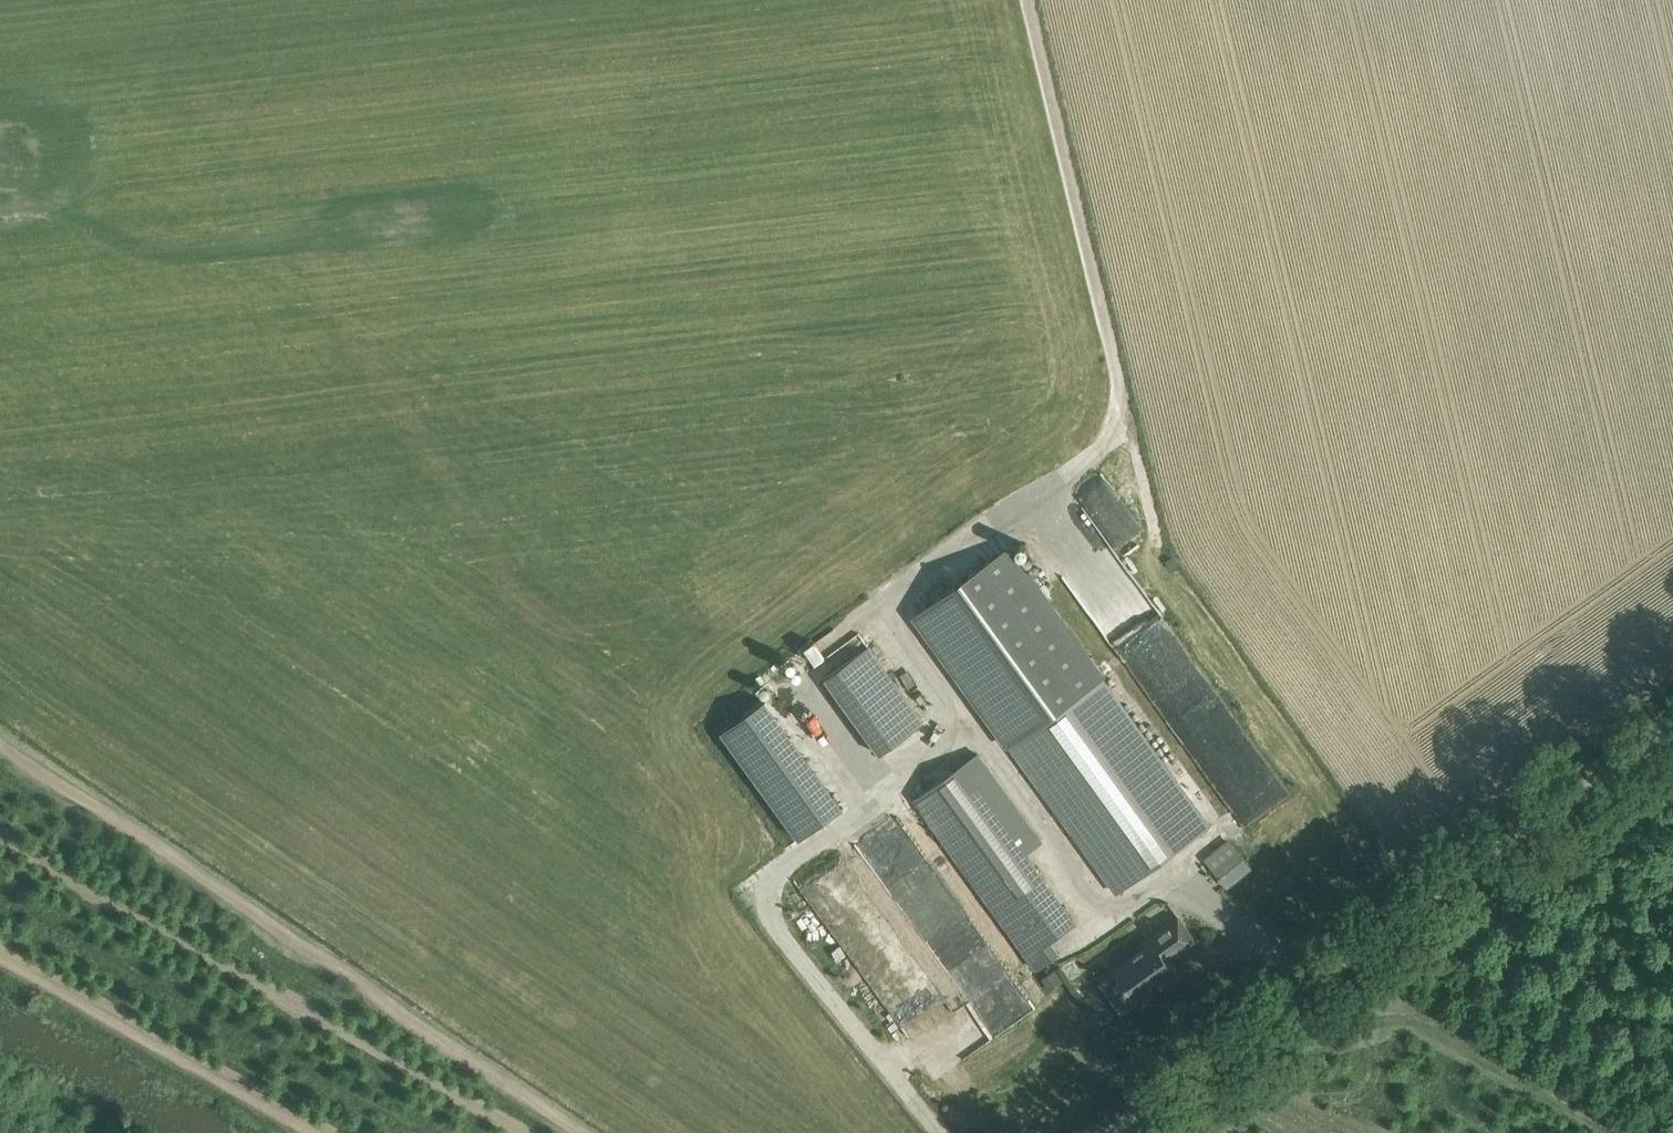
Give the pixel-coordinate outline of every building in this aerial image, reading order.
[(1008,546),(916,612),(1011,743),(1118,891),(1209,825),(1103,678),(1008,546)] [(921,721),(860,631),(841,644),(848,655),(820,673),(874,753),(921,721)] [(763,696),(717,726),(791,838),(837,807),(763,696)] [(1051,940),(1076,922),(1023,849),(1039,837),(977,753),(914,799),(1038,968),(1060,952),(1051,940)] [(1201,854),(1222,887),(1249,869),(1228,837),(1201,854)] [(928,909),(924,845),(876,848),(878,876),(897,875),(899,911),(922,910),(922,909),(928,909)] [(813,871),(851,933),(874,919),(836,857),(813,871)] [(1197,940),(1184,922),(1179,915),(1143,942),(1146,946),(1114,970),(1138,1002),(1179,972),(1170,959),(1197,940)]
